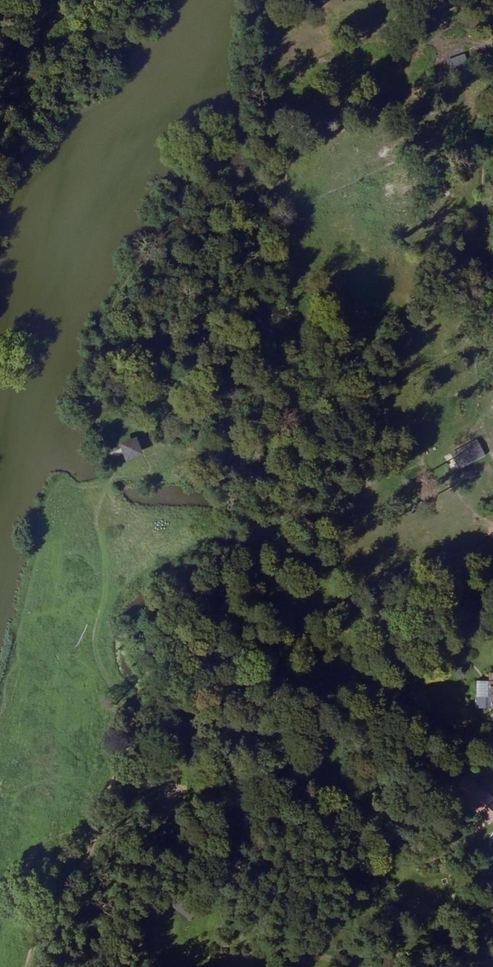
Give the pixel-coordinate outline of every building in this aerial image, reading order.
[(138,437),(122,442),(128,460),(144,454),(138,437)] [(450,451),(457,467),(485,454),(477,438),(450,451)] [(458,773),(450,782),(455,787),(452,790),(489,823),(492,820),(492,799),(466,775),(463,778),(458,773)]
